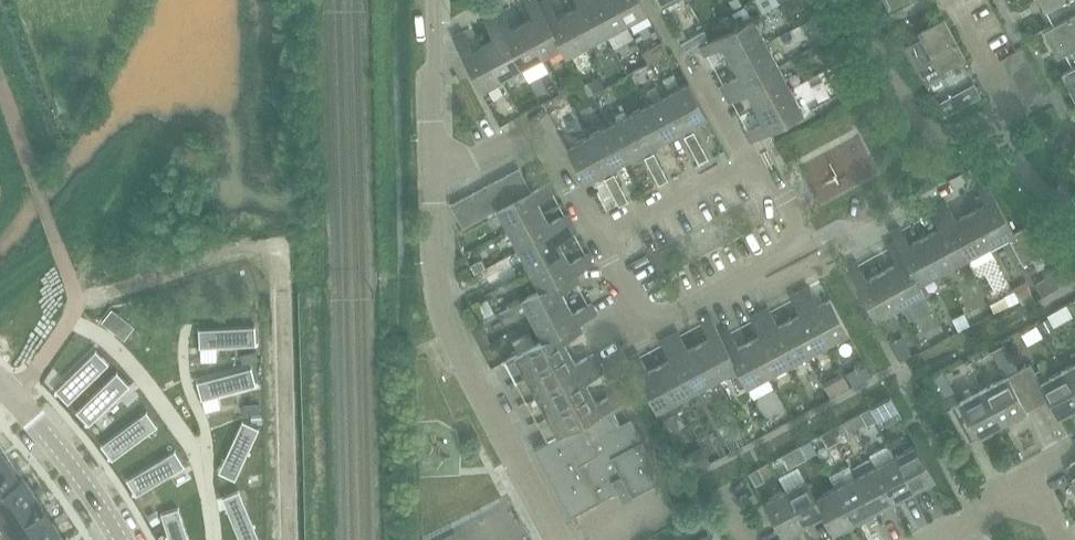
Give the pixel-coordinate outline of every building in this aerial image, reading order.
[(538,0),(525,0),(534,17),(523,22),(542,57),(562,47),(563,46),(539,2),(538,0)] [(549,0),(543,0),(539,2),(563,46),(562,47),(567,56),(587,45),(568,10),(558,16),(549,0)] [(589,0),(577,0),(580,5),(568,10),(587,45),(607,35),(589,0)] [(607,35),(627,24),(614,0),(589,0),(607,35)] [(627,24),(648,13),(641,0),(614,0),(627,24)] [(1041,2),(1044,8),(1052,24),(1074,12),(1074,0),(1040,0),(1041,2)] [(513,28),(503,10),(494,14),(522,68),(542,57),(523,22),(513,28)] [(1052,24),(1043,29),(1057,56),(1064,52),(1071,67),(1074,65),(1074,12),(1052,24)] [(522,68),(494,14),(484,19),(494,38),(484,44),(502,79),(522,68)] [(965,57),(944,17),(925,27),(929,33),(905,45),(921,76),(937,67),(939,71),(965,57)] [(753,18),(700,46),(704,55),(723,45),(731,60),(766,42),(753,18)] [(473,50),(463,31),(453,36),(481,90),(502,79),(484,44),(473,50)] [(643,53),(649,64),(667,53),(662,42),(643,53)] [(778,65),(766,42),(731,60),(739,75),(721,85),(725,93),(778,65)] [(1023,48),(1017,51),(1000,60),(1006,72),(1029,59),(1023,48)] [(1035,70),(1029,59),(1006,72),(1012,82),(1035,70)] [(791,88),(778,65),(725,93),(729,102),(748,92),(756,107),(791,88)] [(1071,67),(1061,72),(1074,98),(1074,65),(1071,67)] [(1041,82),(1035,70),(1012,82),(1018,94),(1041,82)] [(1048,94),(1041,82),(1018,94),(1025,106),(1048,94)] [(707,118),(689,83),(668,93),(687,128),(707,118)] [(975,83),(938,103),(945,115),(982,96),(975,83)] [(804,113),(791,88),(756,107),(764,122),(745,132),(750,141),(753,140),(761,136),(769,131),(804,113)] [(687,128),(668,93),(648,104),(667,139),(687,128)] [(667,139),(648,104),(628,115),(647,150),(667,139)] [(647,150),(628,115),(608,125),(626,160),(647,150)] [(626,160),(608,125),(588,136),(606,171),(626,160)] [(685,136),(692,150),(701,145),(694,131),(685,136)] [(606,171),(588,136),(567,147),(586,182),(606,171)] [(709,158),(701,145),(692,150),(699,163),(709,158)] [(645,157),(652,171),(661,166),(654,152),(645,157)] [(668,180),(661,166),(652,171),(659,184),(668,180)] [(520,169),(519,168),(508,174),(520,197),(532,191),(526,181),(520,169)] [(520,197),(508,174),(497,180),(509,203),(520,197)] [(605,179),(612,192),(622,187),(614,174),(605,179)] [(986,179),(976,185),(986,203),(971,211),(990,246),(1008,236),(1023,265),(1042,255),(1027,226),(1014,233),(986,179)] [(509,203),(497,180),(485,186),(497,209),(509,203)] [(556,191),(551,181),(532,191),(520,197),(509,203),(497,209),(509,230),(543,212),(537,201),(556,191)] [(497,209),(485,186),(474,192),(486,215),(497,209)] [(629,201),(622,187),(612,192),(619,206),(629,201)] [(486,215),(474,192),(462,198),(474,222),(486,215)] [(474,222),(462,198),(451,204),(463,228),(474,222)] [(956,219),(946,201),(937,205),(966,258),(990,246),(971,211),(956,219)] [(966,258),(937,205),(929,209),(939,228),(925,236),(943,271),(966,258)] [(549,222),(543,212),(509,230),(519,251),(573,222),(568,212),(549,222)] [(577,231),(573,222),(519,251),(530,271),(565,252),(559,241),(577,231)] [(909,244),(899,225),(890,230),(895,240),(896,239),(920,283),(943,271),(925,236),(909,244)] [(896,239),(895,240),(887,244),(897,263),(882,271),(900,305),(925,292),(920,283),(896,239)] [(570,262),(565,252),(530,271),(540,290),(540,291),(576,272),(594,262),(589,252),(570,262)] [(867,279),(857,260),(848,265),(876,318),(900,305),(882,271),(867,279)] [(580,281),(576,272),(540,291),(540,290),(522,300),(533,321),(567,302),(561,291),(580,281)] [(818,304),(808,286),(799,291),(828,344),(849,333),(831,298),(818,304)] [(828,344),(799,291),(790,295),(800,314),(790,320),(808,354),(828,344)] [(573,312),(567,302),(533,321),(543,340),(543,341),(578,323),(597,313),(592,303),(573,312)] [(779,325),(769,307),(759,312),(788,365),(808,354),(790,320),(779,325)] [(113,310),(104,322),(112,328),(114,329),(117,331),(119,333),(125,337),(129,332),(133,326),(123,318),(113,310)] [(788,365),(759,312),(751,316),(761,335),(750,341),(768,376),(788,365)] [(720,333),(710,314),(700,319),(710,338),(699,344),(717,379),(737,368),(738,367),(720,333)] [(583,331),(578,323),(543,341),(543,340),(524,350),(504,361),(505,362),(515,380),(515,382),(516,382),(570,353),(564,341),(583,331)] [(256,326),(198,329),(199,329),(200,346),(199,346),(199,347),(257,344),(256,326)] [(739,347),(729,328),(720,333),(738,367),(737,368),(748,387),(768,376),(750,341),(739,347)] [(688,349),(678,331),(669,336),(697,389),(717,379),(699,344),(688,349)] [(697,389),(669,336),(660,340),(670,359),(659,365),(677,400),(697,389)] [(259,360),(257,350),(240,354),(242,364),(259,360)] [(648,371),(638,352),(628,357),(645,389),(657,411),(677,400),(659,365),(648,371)] [(576,363),(570,353),(516,382),(525,400),(526,402),(526,401),(599,363),(594,353),(576,363)] [(87,360),(55,390),(68,403),(100,373),(87,360)] [(604,371),(599,363),(526,401),(536,419),(536,420),(536,421),(537,421),(591,392),(585,381),(604,371)] [(1019,370),(1035,400),(1045,395),(1048,399),(1049,399),(1059,417),(1074,409),(1074,390),(1064,370),(1041,382),(1031,363),(1019,370)] [(1064,370),(1074,390),(1074,364),(1064,370)] [(252,367),(197,381),(197,382),(202,399),(201,399),(257,384),(252,367)] [(1035,400),(1019,370),(983,389),(1002,423),(1027,410),(1024,406),(1035,400)] [(108,381),(76,412),(89,425),(121,394),(108,381)] [(1002,423),(983,389),(948,408),(964,438),(975,432),(977,437),(1002,423)] [(597,403),(591,392),(537,421),(546,439),(547,441),(567,431),(611,407),(621,402),(615,393),(597,403)] [(870,408),(877,420),(880,426),(901,415),(891,397),(870,408)] [(260,402),(243,403),(244,413),(261,412),(260,402)] [(621,425),(611,407),(567,431),(535,448),(576,525),(577,524),(572,515),(616,491),(632,495),(662,479),(639,437),(637,434),(635,433),(632,433),(630,434),(623,438),(619,430),(620,429),(620,428),(621,426),(621,425)] [(877,420),(870,408),(861,413),(868,425),(877,420)] [(262,412),(251,413),(252,422),(262,421),(262,412)] [(136,419),(101,445),(112,460),(147,434),(136,419)] [(243,420),(224,459),(241,467),(260,428),(243,420)] [(840,424),(830,429),(837,442),(847,437),(840,424)] [(837,442),(830,429),(821,434),(828,447),(837,442)] [(935,479),(917,444),(895,455),(914,490),(935,479)] [(800,445),(791,450),(797,463),(807,458),(800,445)] [(797,463),(791,450),(781,455),(788,468),(797,463)] [(914,490),(895,455),(876,466),(894,501),(914,490)] [(164,457),(127,479),(136,495),(174,472),(164,457)] [(894,501),(876,466),(871,457),(850,468),(874,511),(894,501)] [(874,511),(850,468),(846,460),(841,463),(845,471),(831,479),(836,487),(854,522),(874,511)] [(0,465),(0,493),(24,478),(23,477),(19,480),(6,461),(0,465)] [(749,473),(756,485),(765,480),(758,468),(749,473)] [(0,493),(0,519),(1,521),(37,498),(24,478),(0,493)] [(806,479),(786,490),(804,525),(824,515),(815,498),(816,498),(806,479)] [(836,487),(816,498),(815,498),(824,515),(834,533),(854,522),(836,487)] [(804,525),(786,490),(764,501),(783,536),(804,525)] [(1,521),(14,539),(15,539),(50,518),(37,498),(1,521)] [(228,509),(240,539),(260,539),(244,502),(228,509)] [(161,513),(170,539),(189,539),(179,507),(161,513)] [(63,538),(50,518),(15,539),(59,539),(63,538)]
